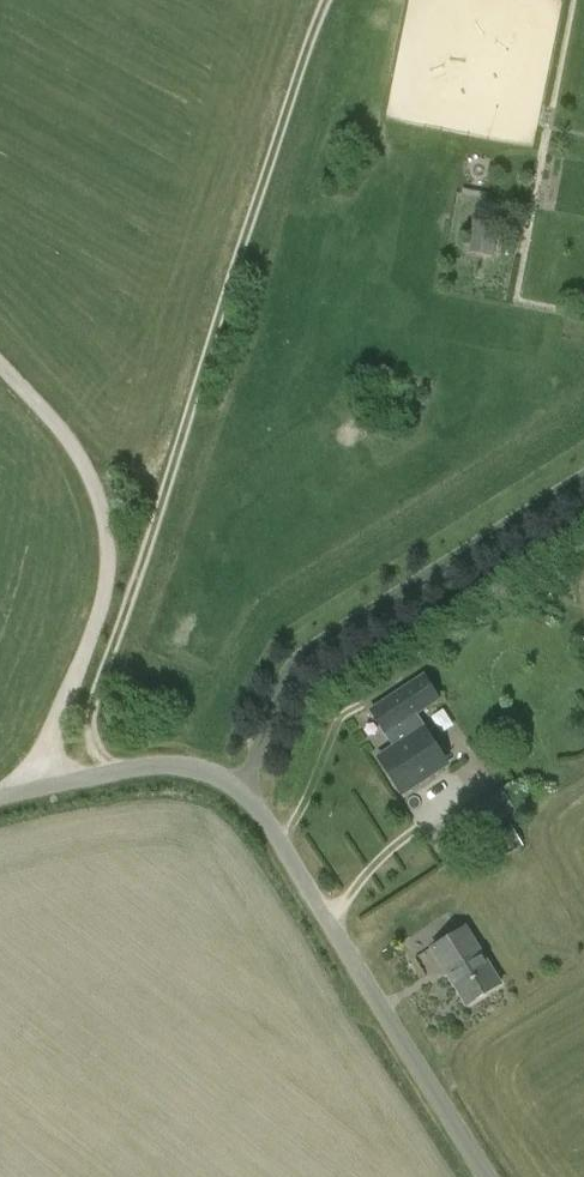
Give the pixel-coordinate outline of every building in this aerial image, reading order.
[(378,758),(402,794),(449,763),(425,727),(423,728),(414,714),(439,698),(425,676),(371,711),(385,733),(390,730),(399,744),(378,758)] [(491,865),(525,846),(512,826),(478,845),(491,865)] [(466,1007),(501,986),(466,929),(431,949),(466,1007)]
